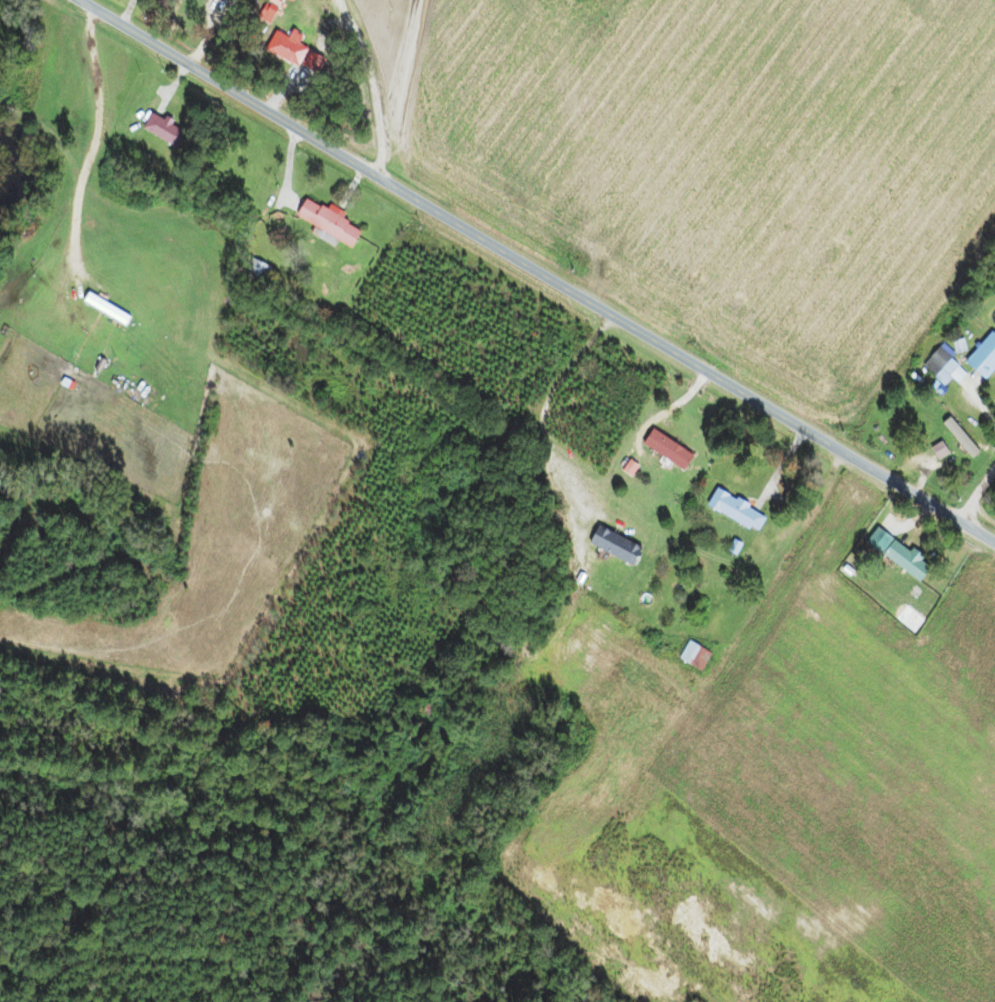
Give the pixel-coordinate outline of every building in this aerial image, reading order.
[(284,38),(271,32),(261,52),(292,67),(302,48),(296,45),(300,37),(288,30),(284,38)] [(182,125),(145,115),(139,135),(177,145),(182,125)] [(347,249),(357,230),(300,199),(290,217),(347,249)] [(268,269),(247,260),(242,273),(263,282),(268,269)] [(988,334),(960,362),(978,381),(994,364),(994,341),(988,334)] [(939,346),(919,365),(939,385),(958,366),(939,346)] [(962,464),(978,442),(953,424),(931,453),(937,458),(943,450),(962,464)] [(690,456),(649,429),(638,445),(680,472),(690,456)] [(703,509),(754,534),(763,516),(712,491),(703,509)] [(584,543),(628,566),(638,549),(593,525),(584,543)] [(879,553),(912,584),(925,571),(892,539),(879,553)] [(709,654),(685,641),(675,659),(699,672),(709,654)]
